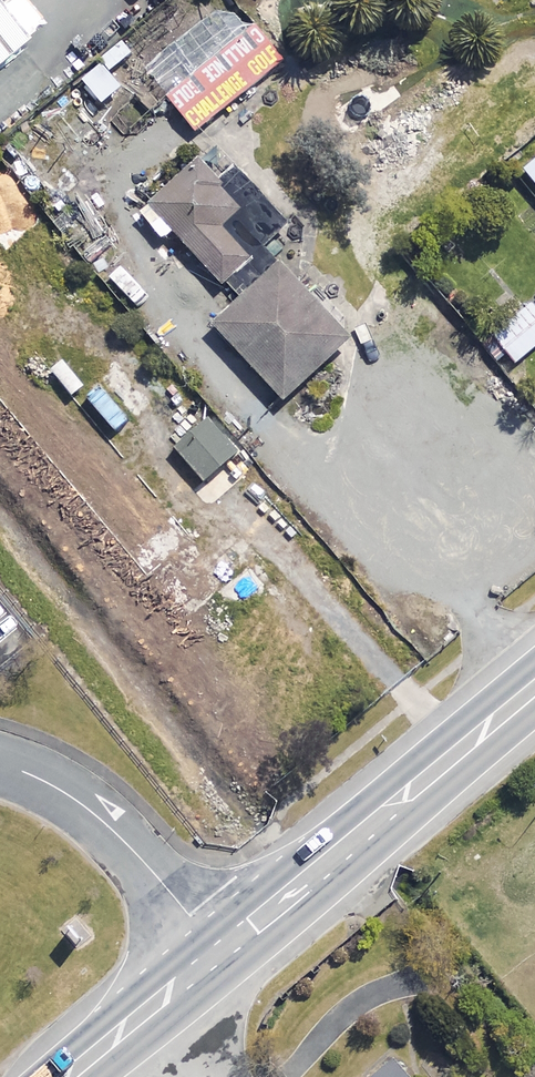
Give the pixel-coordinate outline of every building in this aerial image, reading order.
[(284,61),(257,27),(170,96),(197,130),(284,61)] [(0,39),(0,69),(15,57),(0,39)] [(135,60),(126,48),(85,80),(103,104),(125,87),(116,76),(135,60)] [(239,223),(200,176),(152,215),(223,301),(253,277),(221,238),(239,223)] [(14,191),(0,203),(0,263),(6,271),(50,235),(14,191)] [(352,353),(286,272),(215,330),(281,411),(352,353)] [(0,273),(0,355),(40,322),(0,273)] [(531,302),(493,335),(516,363),(534,347),(534,308),(531,302)] [(151,408),(118,365),(83,392),(116,435),(151,408)] [(239,454),(211,420),(178,448),(206,481),(239,454)] [(376,1076),(410,1076),(397,1060),(376,1076)]
